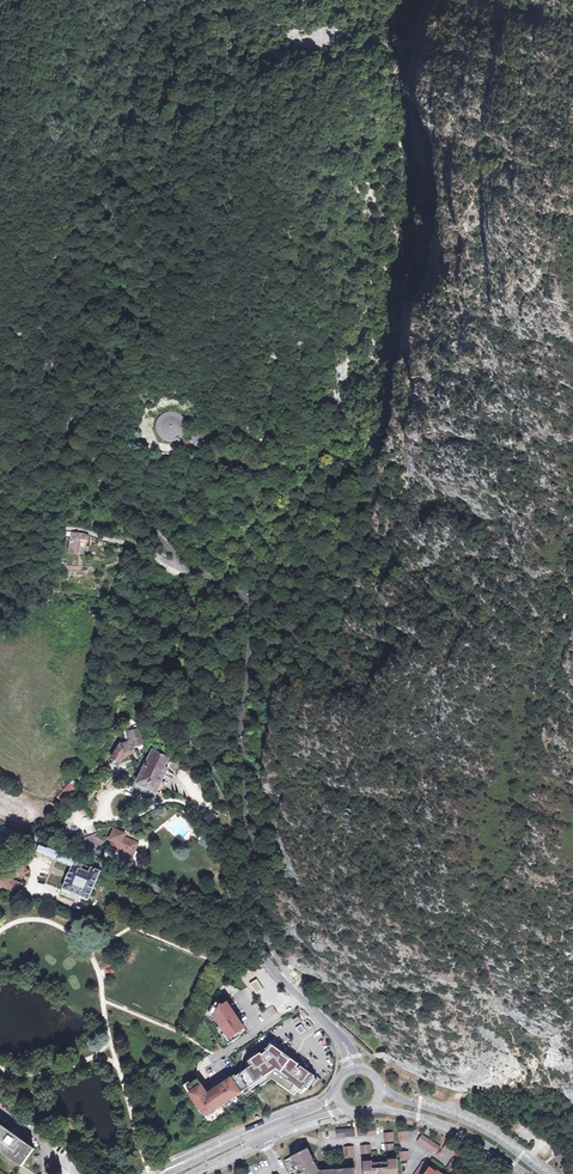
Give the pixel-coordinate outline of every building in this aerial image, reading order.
[(174,409),(171,408),(167,408),(164,408),(161,409),(159,411),(156,414),(154,417),(153,421),(153,425),(154,428),(155,430),(156,432),(160,436),(162,437),(167,438),(171,438),(174,437),(181,445),(191,445),(194,442),(196,443),(198,444),(200,443),(202,443),(204,441),(206,438),(206,435),(205,432),(204,429),(202,428),(199,427),(197,427),(194,428),(193,429),(191,430),(190,432),(189,436),(187,436),(186,438),(180,432),(182,429),(183,426),(184,423),(183,420),(182,417),(181,415),(178,411),(174,409)] [(71,536),(68,552),(78,553),(80,540),(80,539),(82,539),(82,541),(82,542),(83,543),(84,544),(88,544),(89,535),(83,533),(71,532),(71,536)] [(126,733),(129,741),(119,744),(110,758),(119,762),(124,754),(133,751),(131,746),(142,743),(139,729),(126,733)] [(140,777),(135,774),(131,784),(136,786),(135,787),(150,794),(152,789),(155,790),(160,780),(166,768),(163,767),(168,757),(153,750),(140,777)] [(160,780),(155,790),(160,793),(165,783),(160,780)] [(69,782),(56,797),(63,803),(76,788),(69,782)] [(125,833),(114,828),(109,839),(115,842),(112,850),(117,852),(118,848),(129,852),(134,840),(127,837),(126,840),(122,839),(124,836),(125,833)] [(138,842),(134,840),(129,852),(133,854),(138,842)] [(36,855),(37,852),(72,866),(69,873),(68,873),(65,879),(66,879),(66,880),(63,888),(63,889),(70,892),(71,892),(80,896),(87,899),(88,899),(98,876),(97,875),(100,871),(90,867),(82,864),(63,856),(32,843),(22,854),(24,855),(23,856),(24,856),(27,857),(36,855)] [(25,862),(22,861),(21,860),(21,861),(16,859),(9,866),(12,867),(11,869),(25,875),(26,873),(28,874),(29,870),(25,862)] [(10,879),(0,874),(0,886),(6,888),(10,879)] [(242,1031),(245,1029),(238,1019),(236,1020),(230,1011),(231,1010),(227,1003),(223,1006),(216,1002),(214,1006),(213,1005),(209,1013),(212,1014),(225,1033),(226,1033),(231,1041),(243,1033),(242,1031)] [(299,1035),(305,1031),(301,1024),(295,1028),(299,1035)] [(253,1066),(240,1074),(249,1087),(251,1091),(271,1078),(294,1094),(297,1090),(302,1093),(314,1077),(310,1074),(312,1071),(303,1065),(301,1067),(298,1065),(301,1062),(272,1041),(266,1048),(268,1051),(263,1054),(261,1052),(249,1060),(253,1066)] [(249,1087),(240,1074),(236,1076),(235,1075),(219,1085),(211,1090),(212,1092),(209,1095),(198,1078),(190,1084),(191,1085),(187,1087),(194,1097),(192,1099),(200,1110),(202,1109),(208,1110),(211,1114),(222,1106),(221,1105),(229,1100),(229,1101),(241,1093),(240,1092),(249,1087)] [(20,1132),(17,1130),(14,1128),(12,1132),(0,1124),(0,1169),(6,1173),(16,1173),(35,1148),(17,1136),(20,1132)] [(358,1136),(376,1134),(375,1126),(357,1128),(358,1136)] [(337,1137),(355,1136),(354,1128),(337,1129),(337,1137)] [(407,1140),(407,1131),(398,1132),(399,1140),(407,1140)] [(384,1141),(393,1140),(393,1132),(384,1133),(384,1141)] [(436,1154),(441,1147),(421,1134),(417,1141),(436,1154)] [(443,1149),(454,1156),(459,1149),(447,1141),(446,1143),(443,1149)] [(360,1145),(361,1154),(371,1154),(370,1145),(360,1145)] [(558,1145),(552,1147),(555,1155),(561,1153),(558,1145)] [(345,1155),(354,1154),(353,1146),(344,1147),(345,1155)] [(307,1148),(297,1154),(292,1156),(291,1158),(295,1166),(297,1165),(301,1173),(299,1173),(355,1173),(354,1168),(320,1171),(318,1170),(307,1148)] [(409,1160),(409,1151),(400,1152),(401,1160),(409,1160)] [(453,1173),(461,1162),(454,1157),(447,1169),(453,1173)] [(397,1159),(388,1159),(388,1161),(372,1162),(372,1160),(363,1161),(364,1173),(398,1173),(397,1159)] [(437,1172),(438,1171),(423,1161),(414,1173),(439,1173),(437,1172)]
